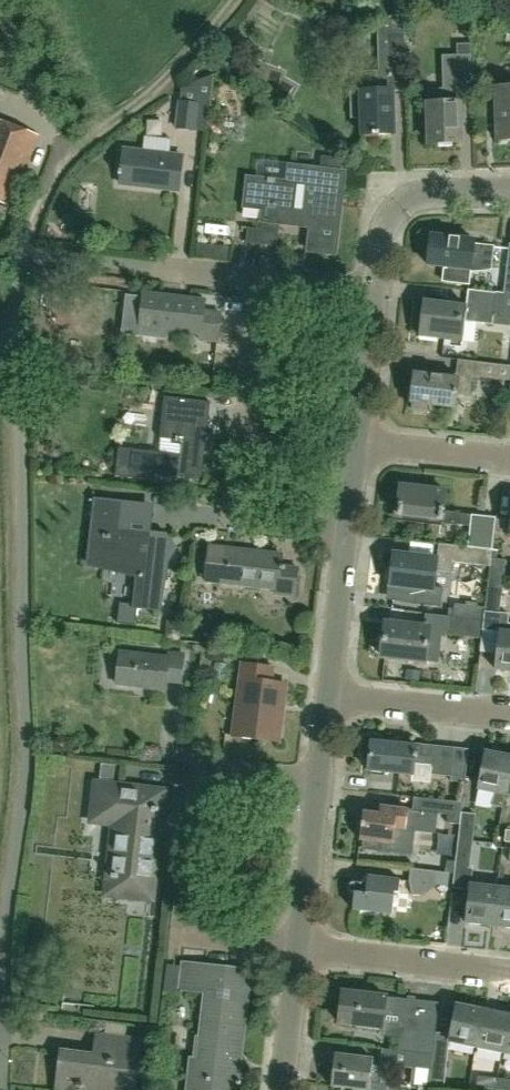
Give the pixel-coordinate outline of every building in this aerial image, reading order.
[(406,91),(407,91),(404,12),(379,20),(381,71),(361,72),(361,92),(350,92),(351,118),(362,118),(363,137),(379,136),(379,135),(394,134),(392,91),(392,86),(405,86),(406,91)] [(458,86),(442,87),(442,89),(428,89),(429,144),(460,143),(458,90),(472,89),(471,44),(460,45),(460,56),(457,56),(458,86)] [(261,87),(267,71),(250,64),(244,80),(261,87)] [(182,88),(181,90),(177,128),(206,132),(213,75),(182,88)] [(509,141),(509,88),(496,88),(497,141),(509,141)] [(38,135),(0,120),(0,202),(12,207),(38,135)] [(179,189),(183,156),(124,149),(120,183),(179,189)] [(334,253),(342,172),(290,166),(288,183),(249,178),(245,206),(265,208),(262,230),(249,228),(247,243),(278,246),(280,224),(310,227),(308,250),(334,253)] [(474,244),(475,241),(431,236),(427,264),(447,267),(445,282),(470,285),(470,284),(465,283),(466,269),(472,270),(489,268),(492,246),(474,244)] [(496,293),(467,290),(465,305),(422,300),(418,335),(463,341),(465,321),(492,324),(494,316),(509,318),(509,295),(506,294),(506,293),(496,292),(496,293)] [(217,341),(220,313),(204,311),(205,300),(144,293),(140,327),(199,334),(199,339),(217,341)] [(412,403),(411,410),(428,412),(429,405),(456,408),(457,394),(469,395),(471,376),(477,376),(509,381),(509,367),(478,363),(479,362),(458,360),(456,377),(414,372),(410,403),(412,403)] [(201,479),(210,402),(165,396),(160,437),(172,439),(172,444),(183,445),(182,455),(118,447),(115,476),(154,480),(155,473),(201,479)] [(453,524),(454,513),(443,511),(445,491),(401,485),(397,518),(453,524)] [(90,533),(93,533),(89,564),(134,569),(133,576),(139,577),(136,607),(160,609),(163,576),(158,575),(161,552),(165,553),(174,549),(166,534),(144,531),(145,530),(120,528),(123,501),(94,497),(90,533)] [(492,549),(494,532),(496,519),(496,517),(472,515),(471,526),(468,546),(492,549)] [(496,519),(494,532),(509,535),(509,522),(496,519)] [(468,546),(439,543),(437,558),(393,553),(389,584),(433,589),(436,569),(452,571),(453,562),(490,566),(490,562),(491,559),(492,549),(468,546)] [(221,584),(221,582),(277,588),(277,593),(294,595),(297,567),(281,565),(283,554),(225,547),(225,546),(209,544),(205,582),(221,584)] [(490,566),(488,586),(503,587),(506,561),(491,559),(490,562),(490,566)] [(488,586),(485,612),(499,614),(503,587),(488,586)] [(136,625),(137,614),(119,612),(118,623),(136,625)] [(502,614),(484,612),(483,630),(500,632),(500,631),(502,614)] [(446,634),(482,638),(484,620),(448,616),(446,634)] [(163,640),(178,641),(180,622),(165,620),(163,640)] [(424,661),(428,628),(384,622),(380,655),(424,661)] [(500,631),(500,632),(496,670),(509,671),(509,632),(500,631)] [(135,686),(166,690),(167,682),(181,683),(184,655),(169,653),(169,658),(120,653),(117,684),(135,686)] [(273,667),(270,667),(245,664),(244,663),(242,678),(247,679),(240,737),(278,742),(286,684),(271,682),(273,667)] [(467,783),(470,751),(455,749),(431,747),(399,743),(399,745),(372,742),(369,771),(413,776),(414,763),(433,765),(432,775),(452,777),(451,781),(467,783)] [(506,794),(509,773),(509,756),(486,751),(479,789),(495,792),(492,806),(503,808),(506,794)] [(151,899),(164,792),(97,784),(93,820),(115,823),(109,876),(112,876),(111,878),(130,880),(128,896),(151,899)] [(461,802),(413,796),(412,810),(447,814),(446,822),(459,823),(461,802)] [(380,805),(380,813),(364,811),(360,840),(394,844),(396,828),(407,829),(409,809),(380,805)] [(459,840),(473,841),(476,815),(462,813),(459,840)] [(456,861),(447,860),(446,873),(455,874),(456,861)] [(467,923),(494,926),(498,888),(471,885),(473,869),(470,868),(456,867),(455,874),(453,889),(471,891),(467,923)] [(450,874),(441,873),(412,869),(411,883),(414,896),(422,897),(437,886),(448,887),(450,874)] [(393,915),(393,911),(395,894),(399,894),(401,881),(369,878),(369,882),(363,882),(362,884),(354,883),(352,884),(351,886),(350,888),(351,890),(352,892),(355,893),(353,910),(393,915)] [(498,888),(494,926),(509,928),(509,889),(498,888)] [(225,968),(181,962),(178,991),(205,994),(198,1051),(193,1050),(188,1089),(237,1089),(240,1065),(233,1064),(242,990),(223,988),(225,968)] [(435,1033),(440,1002),(424,1000),(402,998),(342,991),(339,1022),(383,1027),(384,1020),(404,1022),(401,1050),(414,1052),(433,1054),(435,1040),(435,1033)] [(450,1042),(477,1047),(484,1009),(458,1003),(452,1035),(450,1042)] [(484,1009),(477,1047),(503,1052),(509,1017),(509,1014),(484,1009)] [(433,1060),(432,1069),(429,1089),(439,1089),(445,1089),(450,1042),(452,1035),(435,1033),(435,1040),(433,1054),(433,1060)] [(140,1042),(97,1037),(95,1058),(62,1053),(57,1089),(133,1089),(140,1042)] [(414,1052),(401,1050),(384,1048),(383,1063),(414,1067),(412,1087),(429,1089),(432,1069),(433,1060),(433,1054),(414,1052)] [(380,1083),(382,1068),(372,1067),(373,1058),(335,1054),(332,1086),(354,1089),(386,1089),(386,1084),(380,1083)] [(476,1088),(496,1089),(498,1078),(478,1076),(476,1088)] [(496,1089),(498,1089),(509,1089),(509,1079),(498,1078),(496,1089)]
